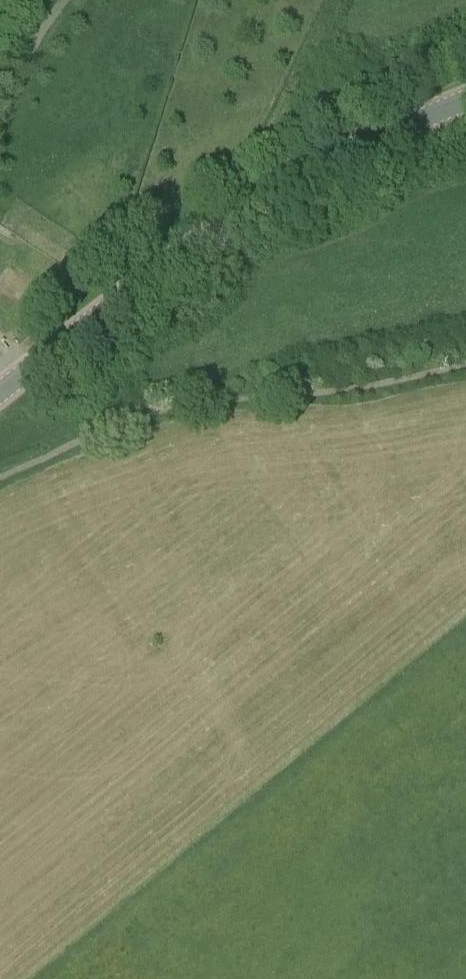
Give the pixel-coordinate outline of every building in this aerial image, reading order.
[(0,226),(0,233),(9,239),(12,234),(0,226)]
